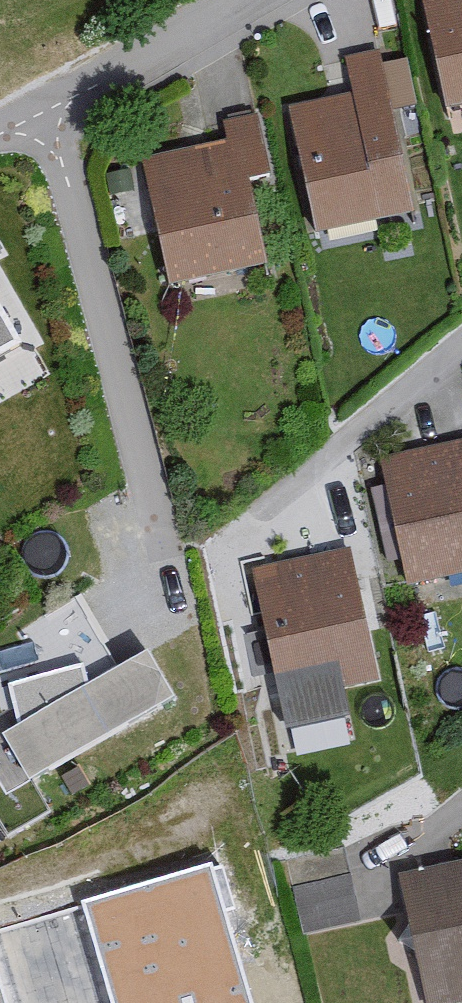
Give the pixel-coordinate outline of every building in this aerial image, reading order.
[(445,122),(461,118),(461,0),(415,0),(445,122)] [(373,63),(339,69),(346,106),(286,117),(308,243),(401,227),(382,114),(406,110),(400,73),(376,77),(373,63)] [(260,187),(249,128),(221,133),(224,150),(138,167),(164,299),(259,280),(242,191),(260,187)] [(10,357),(0,339),(0,362),(10,357)] [(373,471),(399,597),(461,584),(461,452),(373,471)] [(369,693),(342,560),(246,579),(274,712),(369,693)] [(141,665),(0,744),(0,759),(20,796),(168,714),(141,665)] [(213,865),(86,901),(115,1002),(253,1002),(213,865)] [(396,887),(421,1002),(461,1002),(461,873),(396,887)] [(0,969),(0,1002),(10,1002),(0,969)]
